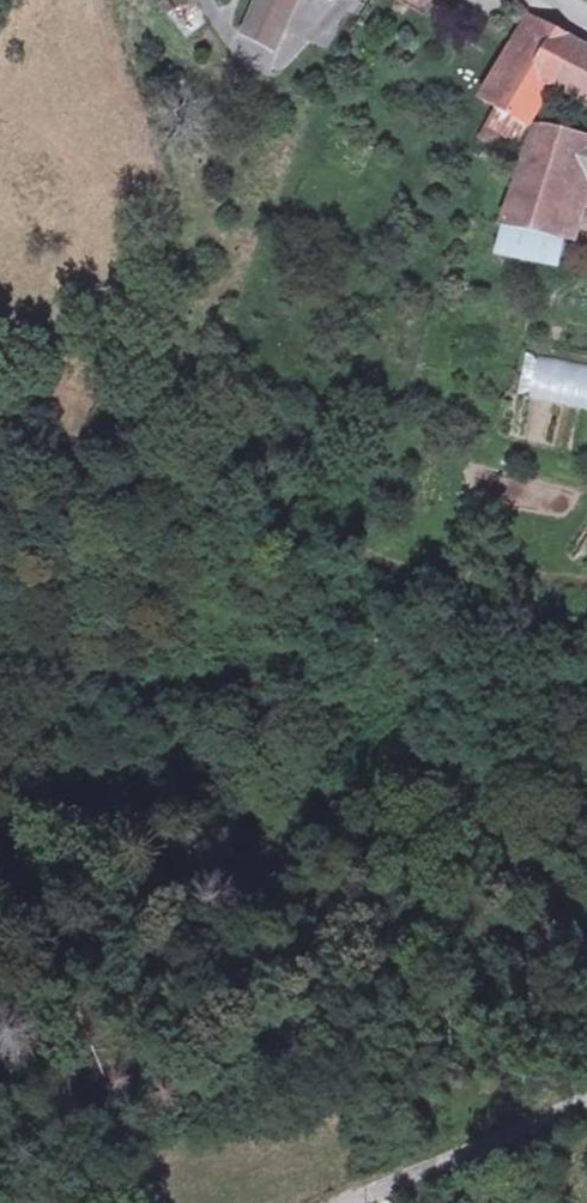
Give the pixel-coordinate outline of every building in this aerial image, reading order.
[(244,29),(273,42),(293,0),(257,0),(244,29)] [(534,18),(488,99),(527,121),(550,81),(586,101),(586,48),(534,18)] [(586,149),(586,139),(541,128),(507,225),(559,241),(580,173),(586,149)] [(533,354),(524,394),(586,408),(586,366),(533,354)]
